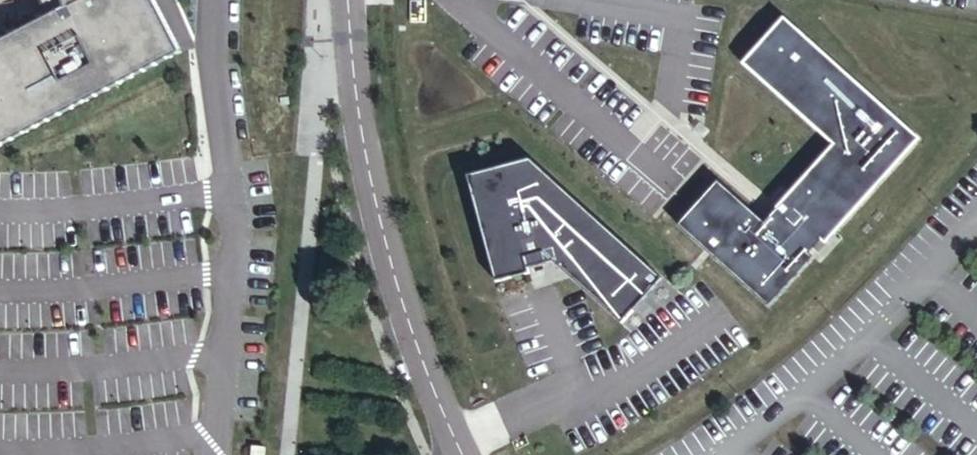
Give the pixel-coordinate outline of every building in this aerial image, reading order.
[(182,53),(154,0),(47,0),(54,14),(0,42),(0,147),(182,53)] [(915,139),(781,20),(743,64),(835,145),(762,227),(714,184),(677,226),(766,306),(915,139)] [(530,160),(468,177),(498,284),(531,275),(530,269),(537,267),(555,262),(571,277),(583,288),(623,324),(637,308),(648,296),(660,282),(663,279),(530,160)]
